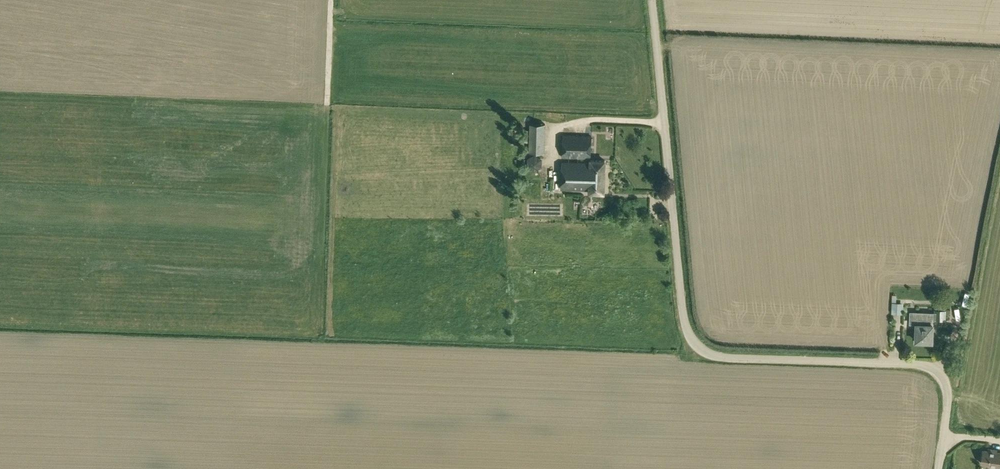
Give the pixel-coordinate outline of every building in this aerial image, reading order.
[(524,139),(529,140),(529,153),(545,153),(546,124),(530,124),(530,130),(525,130),(524,139)] [(562,158),(591,159),(592,136),(563,135),(562,158)] [(591,161),(591,162),(562,162),(561,190),(590,191),(590,192),(604,193),(606,161),(591,161)] [(933,325),(934,320),(946,320),(946,311),(935,311),(935,312),(910,312),(910,324),(916,325),(916,341),(917,342),(917,344),(932,344),(932,342),(933,342),(933,325)] [(997,453),(997,451),(989,450),(989,452),(984,451),(982,464),(989,465),(989,466),(999,468),(999,453),(997,453)]
